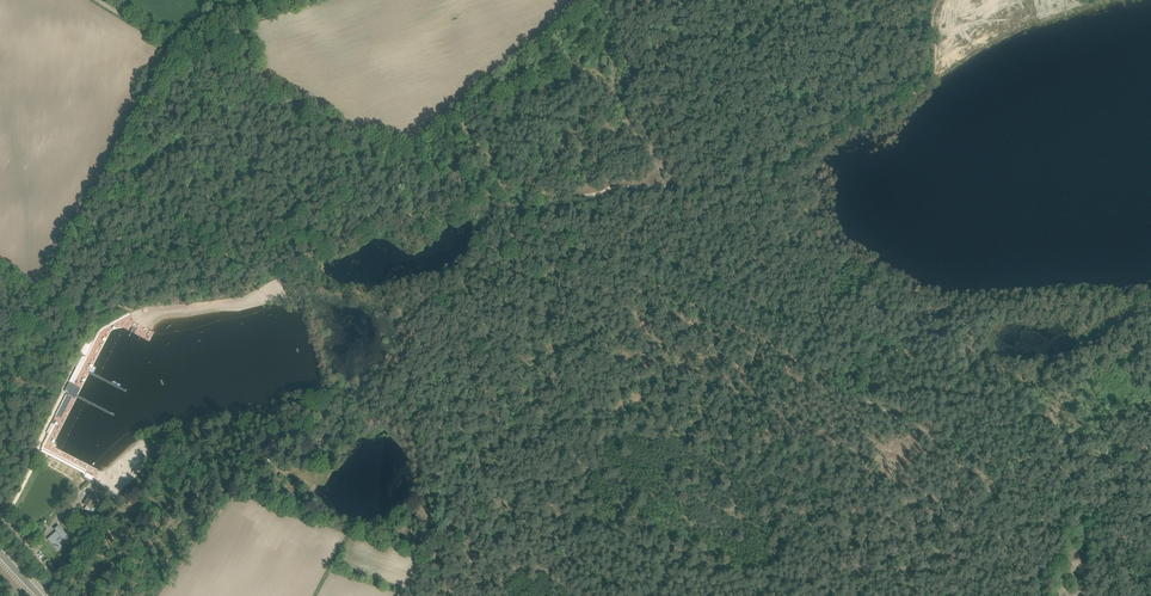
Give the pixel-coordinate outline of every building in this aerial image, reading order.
[(80,353),(85,356),(93,341),(87,339),(80,353)] [(79,362),(73,373),(78,375),(83,364),(79,362)] [(77,388),(68,383),(65,390),(74,395),(77,388)] [(51,423),(46,433),(50,435),(55,425),(51,423)] [(99,497),(90,492),(83,504),(86,506),(85,509),(93,514),(98,506),(95,504),(99,497)] [(68,536),(59,525),(54,529),(56,532),(47,539),(57,550),(62,546),(59,543),(68,536)]
